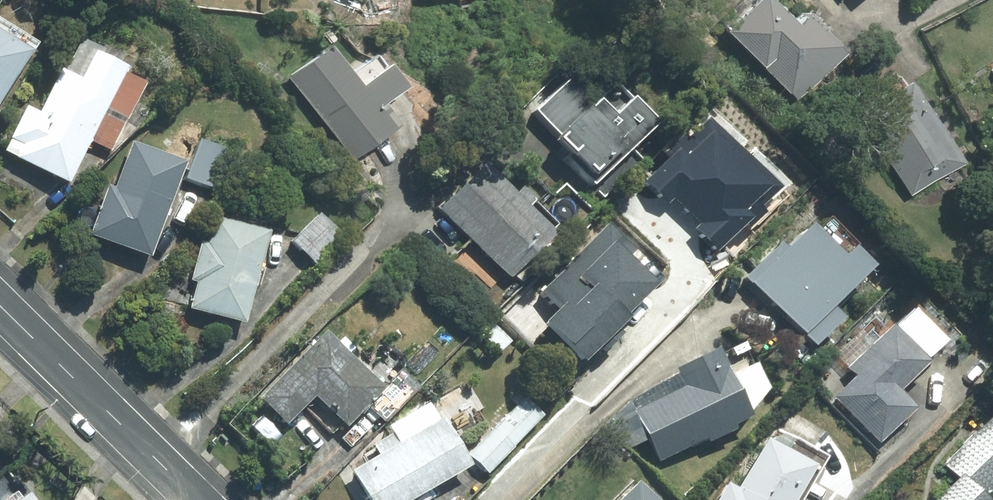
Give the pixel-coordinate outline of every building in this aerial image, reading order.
[(776,0),(747,0),(722,22),(791,102),(849,53),(809,6),(793,20),(776,0)] [(0,21),(0,103),(37,45),(0,21)] [(404,81),(387,59),(360,81),(330,44),(287,78),(350,158),(398,120),(382,99),(404,81)] [(2,155),(68,188),(90,144),(111,154),(146,82),(91,54),(78,81),(58,71),(37,114),(26,108),(2,155)] [(963,159),(903,78),(849,118),(909,200),(963,159)] [(653,128),(609,86),(586,110),(560,85),(530,115),(556,140),(550,147),(594,189),(653,128)] [(227,146),(199,139),(188,181),(216,189),(227,146)] [(185,166),(129,145),(114,186),(108,184),(88,238),(150,261),(185,166)] [(470,242),(507,282),(554,238),(550,234),(558,226),(545,213),(537,220),(528,209),(534,203),(520,188),(513,194),(482,161),(435,205),(442,212),(422,241),(445,266),(470,242)] [(740,279),(810,352),(842,321),(829,308),(870,268),(818,214),(781,249),(776,244),(740,279)] [(246,326),(270,225),(231,215),(229,223),(205,217),(183,310),(246,326)] [(317,216),(290,241),(315,267),(341,241),(317,216)] [(824,392),(877,444),(913,408),(895,390),(941,343),(906,308),(824,392)] [(382,425),(417,390),(376,348),(358,367),(323,331),(256,397),(283,425),(312,397),(345,430),(367,409),(382,425)] [(748,422),(717,350),(669,371),(678,391),(633,410),(656,463),(748,422)] [(542,417),(520,397),(466,455),(487,475),(542,417)] [(368,449),(372,456),(348,470),(364,499),(408,499),(468,466),(431,402),(386,428),(390,436),(368,449)] [(992,486),(992,417),(946,463),(957,475),(932,499),(988,499),(983,495),(992,486)] [(712,499),(793,499),(811,470),(762,440),(732,489),(722,483),(712,499)] [(638,481),(618,499),(656,499),(638,481)]
